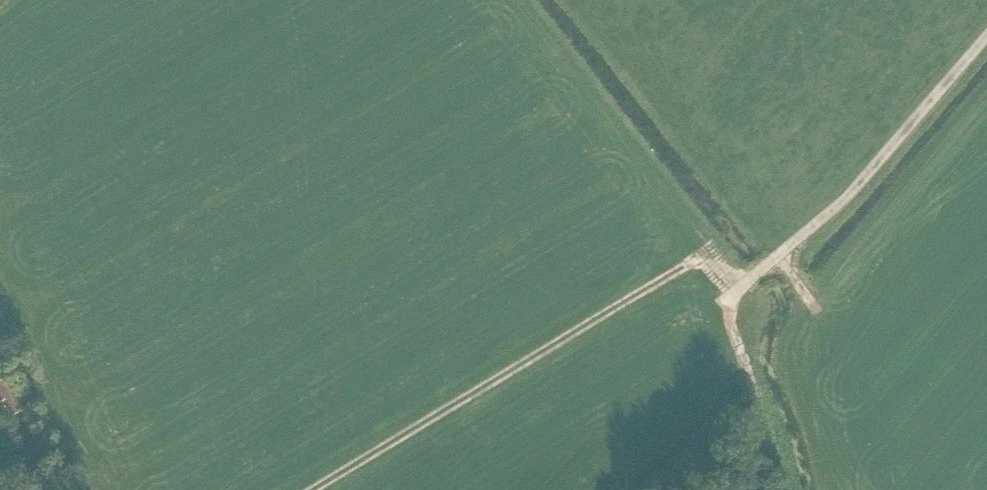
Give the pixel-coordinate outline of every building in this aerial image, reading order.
[(0,382),(0,402),(4,400),(10,414),(25,406),(12,377),(0,382)] [(36,481),(29,468),(22,472),(29,484),(36,481)]
